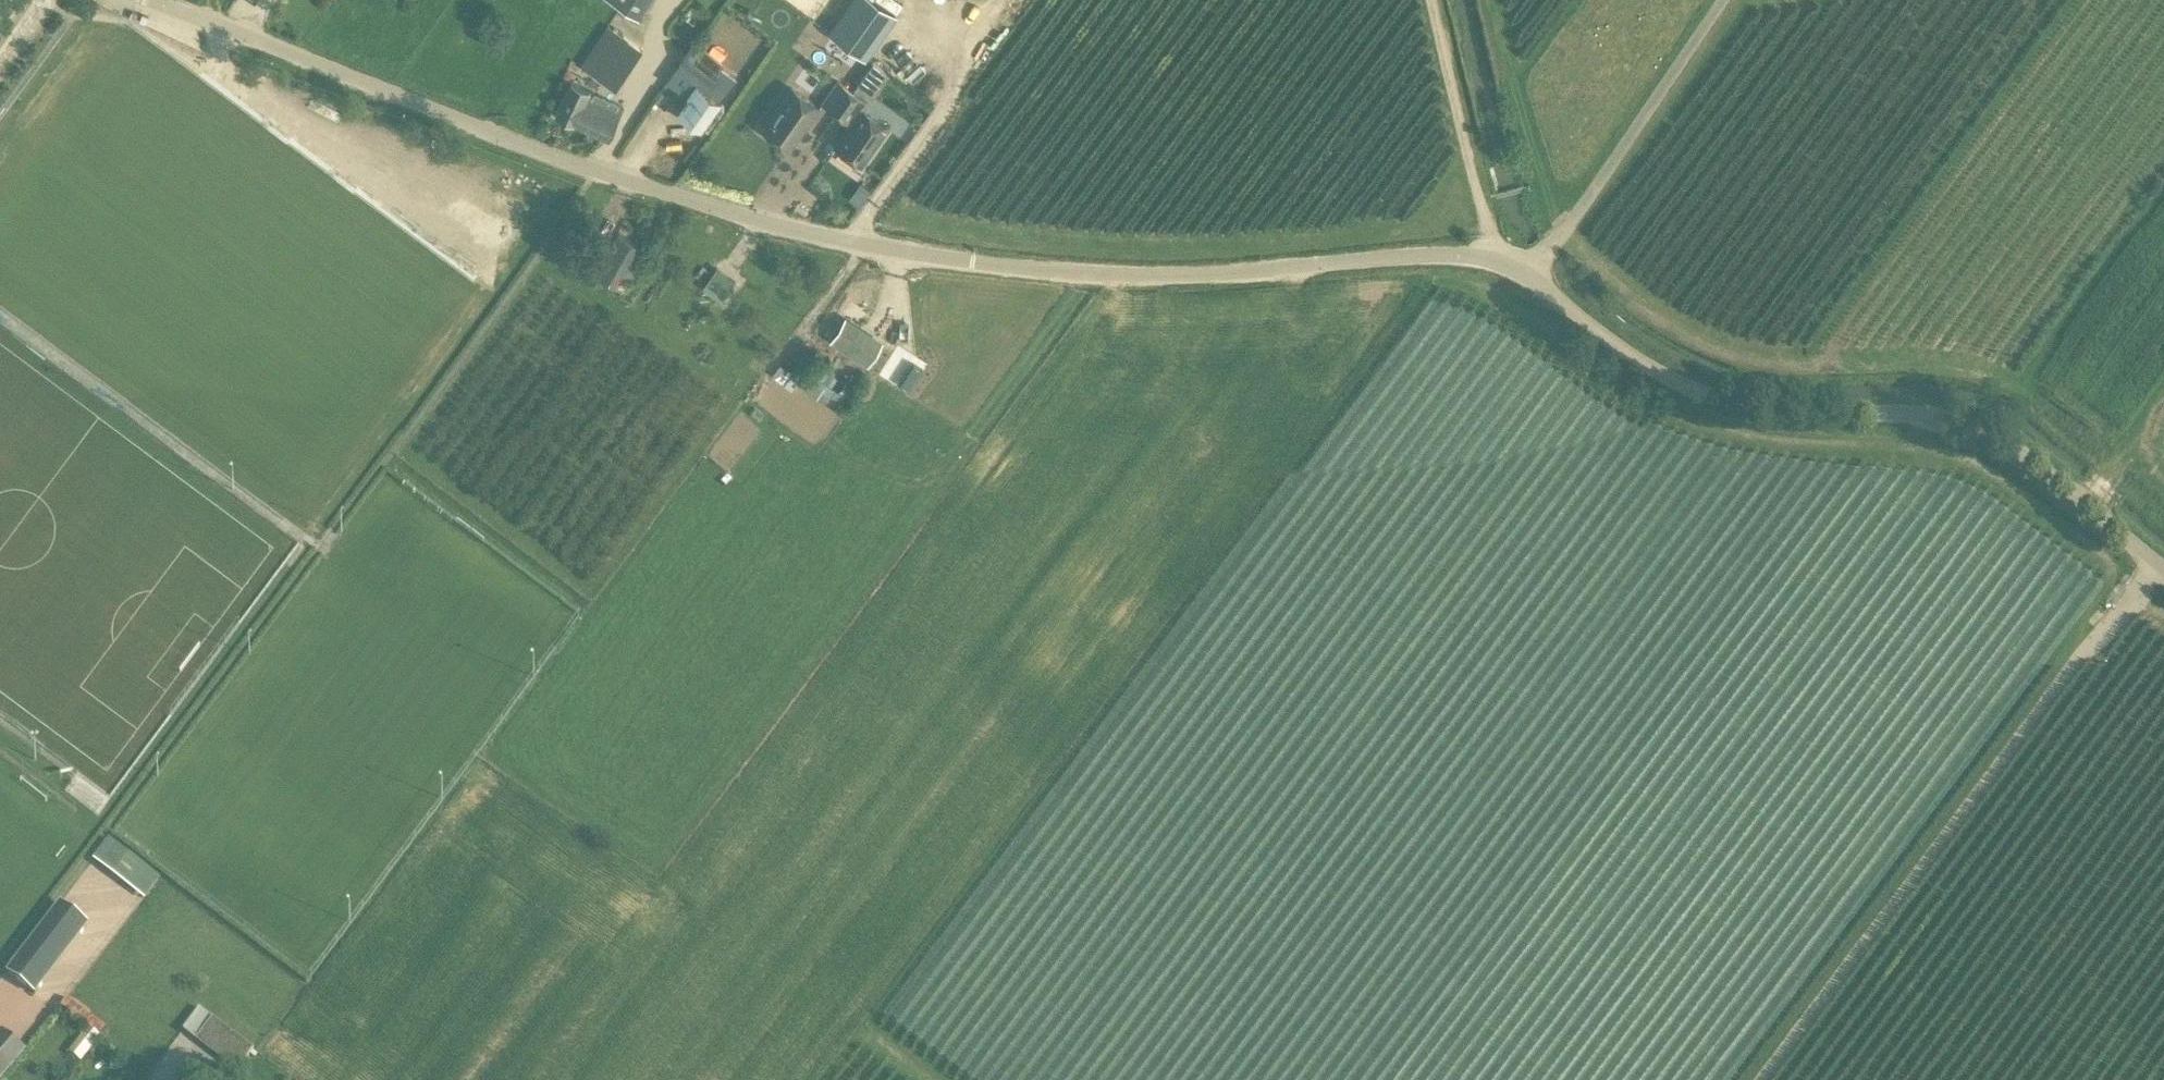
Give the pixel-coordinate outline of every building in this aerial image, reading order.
[(637,13),(645,0),(615,0),(637,13)] [(874,0),(852,0),(829,32),(865,57),(895,15),(874,0)] [(897,10),(904,1),(902,0),(883,0),(897,10)] [(615,86),(631,62),(613,50),(623,34),(607,23),(580,62),(597,74),(615,86)] [(692,43),(678,62),(666,79),(689,95),(677,113),(699,129),(719,100),(718,99),(733,77),(718,66),(721,63),(692,43)] [(607,136),(622,104),(570,80),(555,112),(573,121),(573,120),(607,136)] [(866,101),(837,80),(822,102),(850,122),(834,145),(861,164),(888,127),(861,108),(866,101)] [(761,129),(789,148),(818,107),(791,87),(761,129)] [(593,271),(620,289),(647,250),(619,231),(593,271)] [(726,299),(737,275),(715,265),(704,289),(726,299)] [(881,345),(843,321),(830,340),(868,365),(881,345)] [(147,897),(163,875),(110,836),(94,857),(147,897)] [(34,993),(87,925),(60,904),(7,972),(34,993)] [(60,1006),(87,1027),(100,1037),(102,1039),(108,1030),(67,998),(60,1006)] [(236,1071),(252,1050),(199,1009),(183,1031),(236,1071)] [(0,1040),(0,1077),(24,1050),(5,1034),(0,1040)]
